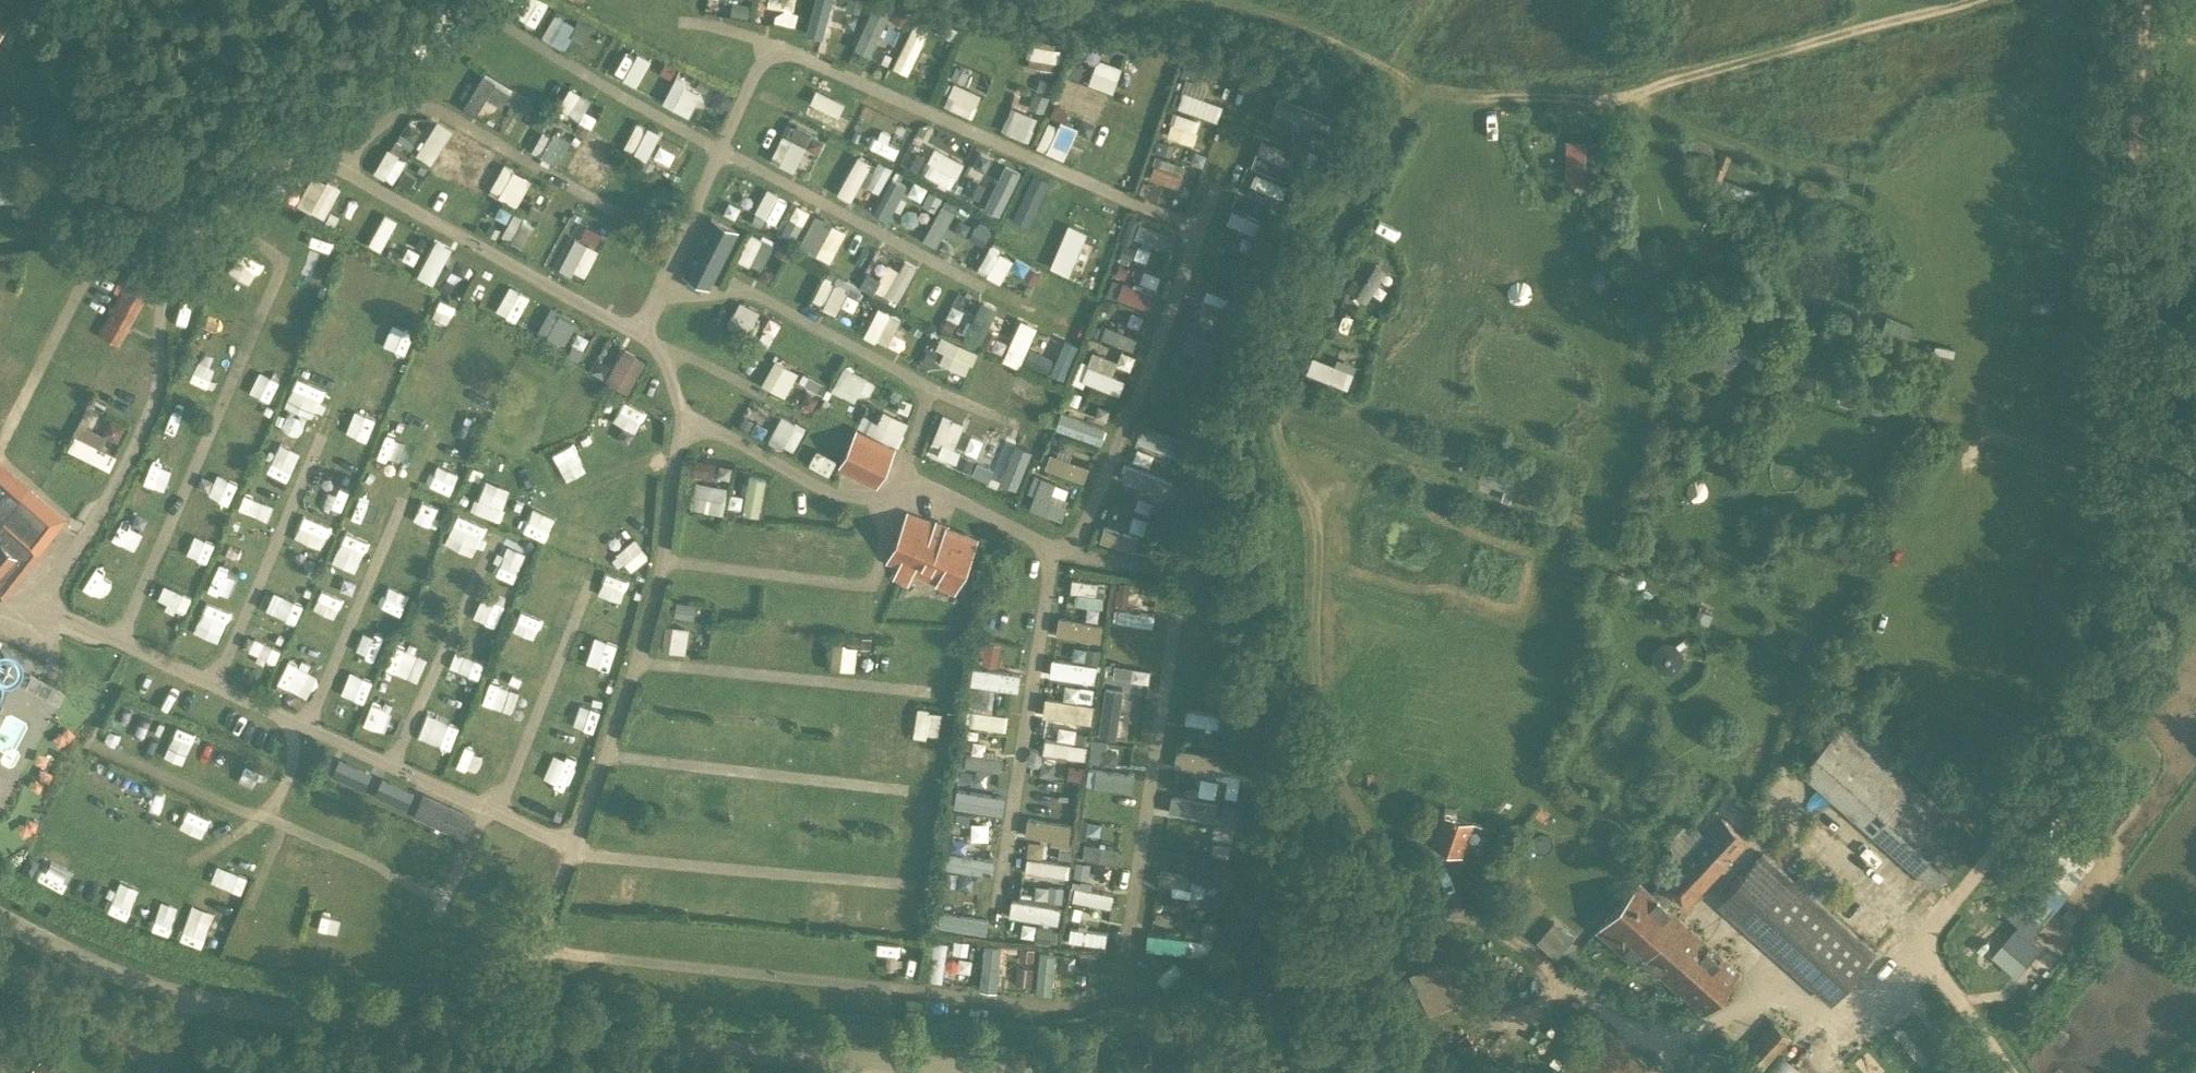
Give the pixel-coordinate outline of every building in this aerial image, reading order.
[(879,53),(897,7),(879,0),(878,0),(860,46),(879,53)] [(13,17),(0,5),(0,30),(13,17)] [(591,39),(599,22),(586,15),(582,22),(560,11),(547,35),(571,47),(579,33),(591,39)] [(919,19),(900,66),(916,72),(935,25),(919,19)] [(1034,43),(1033,66),(1063,67),(1064,45),(1034,43)] [(1094,81),(1120,90),(1129,66),(1103,56),(1094,81)] [(961,64),(957,77),(972,82),(976,69),(961,64)] [(693,84),(697,76),(685,69),(668,100),(695,115),(707,92),(693,84)] [(536,113),(544,97),(490,70),(472,107),(485,114),(495,93),(536,113)] [(1041,88),(1056,93),(1060,80),(1046,75),(1041,88)] [(1210,94),(1214,83),(1193,76),(1189,86),(1210,94)] [(949,102),(977,115),(988,93),(960,79),(949,102)] [(591,107),(598,98),(576,84),(563,105),(595,125),(602,114),(591,107)] [(1191,88),(1185,104),(1225,119),(1231,103),(1191,88)] [(1090,90),(1082,116),(1107,124),(1115,98),(1090,90)] [(1051,109),(1054,94),(1038,91),(1035,106),(1051,109)] [(1334,128),(1340,111),(1285,92),(1279,109),(1334,128)] [(1019,103),(1007,127),(1033,139),(1045,115),(1019,103)] [(1171,133),(1197,142),(1206,117),(1180,108),(1171,133)] [(789,131),(776,158),(801,170),(811,148),(822,153),(831,134),(782,112),(776,124),(789,131)] [(423,150),(438,160),(460,127),(445,117),(423,150)] [(653,157),(667,132),(643,119),(629,144),(653,157)] [(562,162),(574,140),(550,126),(537,149),(562,162)] [(472,170),(478,159),(470,154),(478,141),(466,134),(451,158),(472,170)] [(1258,164),(1295,177),(1305,149),(1268,135),(1258,164)] [(1571,138),(1570,182),(1593,182),(1594,138),(1571,138)] [(658,155),(674,164),(681,151),(665,142),(658,155)] [(584,143),(571,166),(595,179),(608,156),(584,143)] [(941,144),(927,168),(956,185),(970,161),(941,144)] [(915,146),(909,160),(923,166),(929,152),(915,146)] [(399,182),(413,161),(394,148),(380,169),(399,182)] [(864,152),(844,190),(859,198),(879,160),(864,152)] [(1157,181),(1187,184),(1189,160),(1160,157),(1157,181)] [(1006,214),(1028,169),(1011,160),(988,205),(1006,214)] [(522,203),(537,176),(511,161),(496,188),(522,203)] [(885,190),(897,167),(885,161),(873,184),(885,190)] [(1278,190),(1287,194),(1292,183),(1262,169),(1252,191),(1273,201),(1278,190)] [(317,172),(302,203),(331,217),(346,186),(317,172)] [(880,209),(896,217),(914,182),(898,174),(880,209)] [(986,195),(988,177),(974,175),(971,193),(986,195)] [(927,202),(941,208),(948,194),(934,188),(927,202)] [(944,243),(965,204),(952,197),(931,236),(944,243)] [(1232,222),(1267,235),(1272,222),(1238,208),(1232,222)] [(507,234),(529,245),(541,221),(519,210),(507,234)] [(683,273),(709,287),(736,229),(710,217),(683,273)] [(281,239),(290,245),(304,224),(295,218),(281,239)] [(1145,223),(1142,240),(1180,246),(1182,229),(1145,223)] [(765,270),(780,240),(758,229),(743,259),(765,270)] [(1137,278),(1144,275),(1139,261),(1155,256),(1149,238),(1145,240),(1143,234),(1124,240),(1137,278)] [(441,235),(425,273),(442,281),(459,243),(441,235)] [(1006,281),(1019,257),(996,244),(982,267),(1006,281)] [(166,258),(143,247),(97,331),(119,343),(166,258)] [(874,270),(867,282),(902,302),(924,264),(912,257),(906,267),(894,260),(885,276),(874,270)] [(1366,295),(1378,301),(1393,266),(1381,260),(1366,295)] [(817,297),(842,313),(860,284),(847,276),(843,283),(831,275),(817,297)] [(1124,297),(1158,306),(1162,289),(1128,281),(1124,297)] [(1204,310),(1226,318),(1235,294),(1213,286),(1204,310)] [(524,289),(512,316),(523,321),(534,294),(524,289)] [(968,337),(985,345),(1005,306),(988,298),(968,337)] [(757,330),(766,308),(744,299),(735,320),(757,330)] [(871,334),(894,344),(906,316),(883,306),(871,334)] [(572,342),(583,322),(553,307),(542,327),(572,342)] [(1027,364),(1045,324),(1028,316),(1009,356),(1027,364)] [(1140,348),(1145,335),(1103,320),(1098,334),(1140,348)] [(584,322),(579,335),(594,340),(599,328),(584,322)] [(1189,346),(1211,354),(1218,336),(1195,328),(1189,346)] [(949,350),(945,363),(974,372),(982,346),(945,334),(941,347),(949,350)] [(1750,362),(1750,334),(1715,334),(1715,362),(1750,362)] [(1072,377),(1084,342),(1069,336),(1057,372),(1072,377)] [(611,378),(634,392),(653,359),(630,345),(611,378)] [(1085,376),(1124,392),(1130,377),(1117,372),(1123,357),(1097,347),(1085,376)] [(1341,353),(1332,376),(1356,386),(1365,362),(1341,353)] [(792,394),(805,369),(780,356),(767,381),(792,394)] [(862,400),(873,374),(848,364),(838,390),(862,400)] [(257,366),(245,398),(283,412),(295,381),(257,366)] [(804,380),(825,390),(830,381),(809,370),(804,380)] [(1189,370),(1184,384),(1203,392),(1209,378),(1189,370)] [(796,400),(818,408),(826,390),(804,381),(796,400)] [(1856,403),(1859,391),(1858,388),(1851,386),(1848,388),(1845,400),(1846,403),(1853,405),(1856,403)] [(1168,392),(1161,407),(1178,416),(1186,401),(1168,392)] [(1875,395),(1872,407),(1872,408),(1874,411),(1880,413),(1883,411),(1886,398),(1885,395),(1878,394),(1875,395)] [(264,409),(258,428),(270,432),(276,413),(264,409)] [(1066,411),(1061,427),(1108,440),(1113,423),(1066,411)] [(789,413),(775,437),(799,450),(813,427),(789,413)] [(127,439),(132,421),(115,416),(110,434),(127,439)] [(286,417),(277,439),(307,452),(317,429),(286,417)] [(1141,439),(1182,455),(1189,439),(1147,422),(1141,439)] [(94,423),(89,433),(107,443),(112,434),(94,423)] [(856,429),(837,468),(876,486),(894,447),(856,429)] [(342,447),(355,455),(363,441),(350,433),(342,447)] [(119,464),(124,449),(81,435),(76,450),(119,464)] [(1155,463),(1157,450),(1141,448),(1140,461),(1155,463)] [(334,471),(356,482),(366,461),(344,450),(334,471)] [(1091,479),(1096,465),(1057,451),(1051,465),(1091,479)] [(719,477),(722,461),(704,457),(700,473),(719,477)] [(3,597),(40,548),(66,518),(29,487),(0,462),(0,595),(3,597)] [(1133,462),(1128,476),(1174,494),(1179,480),(1133,462)] [(361,509),(376,515),(395,470),(380,464),(361,509)] [(1523,488),(1526,472),(1488,464),(1485,481),(1523,488)] [(1057,499),(1062,477),(1040,472),(1036,490),(1042,492),(1038,508),(1071,515),(1073,502),(1057,499)] [(756,473),(748,510),(765,514),(773,477),(756,473)] [(699,480),(697,506),(730,510),(733,484),(699,480)] [(1064,482),(1059,497),(1072,501),(1077,486),(1064,482)] [(231,519),(237,503),(203,491),(194,516),(214,523),(217,514),(231,519)] [(332,534),(341,515),(315,503),(300,536),(333,552),(340,537),(332,534)] [(913,572),(954,588),(976,537),(907,512),(887,561),(898,566),(893,578),(908,584),(913,572)] [(1140,550),(1145,535),(1109,523),(1104,538),(1140,550)] [(772,533),(797,534),(797,524),(773,524),(772,533)] [(476,570),(482,556),(447,541),(441,555),(476,570)] [(187,542),(178,563),(199,572),(209,552),(187,542)] [(1075,602),(1103,605),(1106,580),(1079,576),(1075,602)] [(1132,605),(1135,582),(1126,580),(1122,604),(1132,605)] [(390,581),(374,616),(396,626),(412,591),(390,581)] [(526,600),(523,614),(538,618),(541,604),(526,600)] [(679,600),(679,614),(701,615),(701,601),(679,600)] [(1160,623),(1161,611),(1122,607),(1121,620),(1160,623)] [(527,637),(530,617),(519,615),(517,636),(527,637)] [(1064,616),(1062,634),(1107,638),(1109,620),(1064,616)] [(556,628),(535,618),(525,640),(546,650),(556,628)] [(667,645),(692,650),(696,627),(671,623),(667,645)] [(598,645),(617,653),(621,644),(601,635),(598,645)] [(1001,664),(1007,642),(990,638),(985,660),(1001,664)] [(837,665),(860,668),(863,644),(839,641),(837,665)] [(1104,661),(1106,646),(1079,642),(1077,657),(1104,661)] [(398,669),(427,682),(437,661),(409,647),(398,669)] [(617,677),(622,654),(592,647),(587,670),(617,677)] [(1102,679),(1104,661),(1057,657),(1056,675),(1102,679)] [(346,688),(371,696),(377,673),(353,666),(346,688)] [(979,668),(979,686),(1026,686),(1026,669),(979,668)] [(517,703),(520,691),(506,687),(509,673),(495,669),(489,692),(495,693),(491,710),(521,718),(524,705),(517,703)] [(36,675),(32,686),(64,699),(68,688),(36,675)] [(380,700),(407,713),(418,691),(391,677),(380,700)] [(994,704),(992,690),(979,691),(980,705),(994,704)] [(1053,693),(1049,713),(1097,723),(1101,703),(1053,693)] [(918,728),(919,701),(893,701),(893,728),(918,728)] [(924,705),(919,731),(943,736),(949,710),(924,705)] [(978,706),(975,722),(1011,729),(1014,713),(978,706)] [(1189,721),(1226,725),(1227,712),(1191,707),(1189,721)] [(372,709),(363,735),(395,747),(404,720),(372,709)] [(1862,720),(1881,737),(1874,745),(1845,720),(1802,770),(1932,884),(1976,835),(1981,828),(1908,763),(1913,758),(1900,747),(1889,759),(1887,757),(1894,748),(1885,740),(1893,731),(1869,711),(1862,720)] [(1090,757),(1092,743),(1048,736),(1046,749),(1090,757)] [(1123,767),(1125,741),(1101,739),(1099,765),(1123,767)] [(1183,749),(1182,766),(1232,768),(1233,751),(1183,749)] [(971,753),(970,766),(1009,768),(1010,754),(971,753)] [(1058,775),(1060,760),(1047,757),(1044,773),(1058,775)] [(1137,786),(1139,771),(1098,766),(1096,780),(1137,786)] [(1229,772),(1225,792),(1244,795),(1248,776),(1229,772)] [(1041,791),(1083,794),(1084,781),(1042,778),(1041,791)] [(559,818),(568,796),(540,785),(531,807),(559,818)] [(413,814),(466,838),(476,816),(423,791),(413,814)] [(1423,841),(1463,854),(1474,821),(1443,810),(1439,822),(1430,820),(1423,841)] [(1635,963),(1641,956),(1703,1011),(1739,971),(1677,917),(1679,915),(1665,903),(1674,894),(1687,906),(1748,840),(1721,814),(1704,833),(1689,819),(1684,823),(1669,840),(1673,853),(1678,859),(1650,890),(1639,880),(1596,929),(1635,963)] [(1033,819),(1032,838),(1078,840),(1079,820),(1033,819)] [(2007,915),(2017,924),(1991,955),(2016,977),(2042,944),(2033,936),(2096,857),(2071,836),(2067,842),(2057,834),(2036,861),(2045,870),(2007,915)] [(1050,854),(1048,838),(1031,840),(1032,855),(1050,854)] [(1122,862),(1126,847),(1092,839),(1089,854),(1122,862)] [(1717,903),(1830,1002),(1876,950),(1763,851),(1717,903)] [(959,853),(959,869),(1001,871),(1002,855),(959,853)] [(1032,855),(1030,869),(1074,875),(1076,861),(1032,855)] [(1165,869),(1165,881),(1196,882),(1196,871),(1165,869)] [(1045,895),(1069,896),(1069,885),(1045,884),(1045,895)] [(1081,885),(1078,899),(1118,907),(1121,893),(1081,885)] [(1065,919),(1066,901),(1015,900),(1014,917),(1065,919)] [(1561,918),(1544,938),(1565,956),(1582,936),(1561,918)] [(1076,924),(1074,937),(1111,942),(1113,929),(1076,924)] [(1369,974),(1389,1025),(1428,1010),(1428,1012),(1480,992),(1456,926),(1404,946),(1408,955),(1369,974)] [(942,939),(938,977),(950,978),(955,940),(942,939)] [(986,987),(1006,988),(1009,943),(988,942),(986,987)] [(1061,990),(1061,951),(1042,951),(1043,990),(1061,990)] [(1736,1066),(1739,1069),(1737,1072),(1759,1072),(1791,1036),(1773,1021),(1736,1066)] [(26,1072),(59,1072),(45,1056),(26,1072)]
